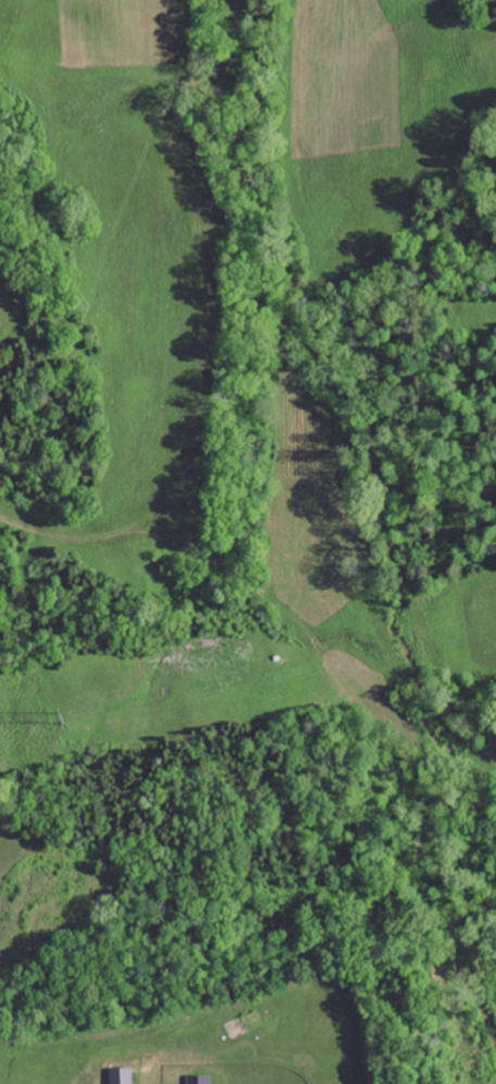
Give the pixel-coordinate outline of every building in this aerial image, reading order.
[(188,1074),(189,1083),(212,1083),(212,1074),(188,1074)]
